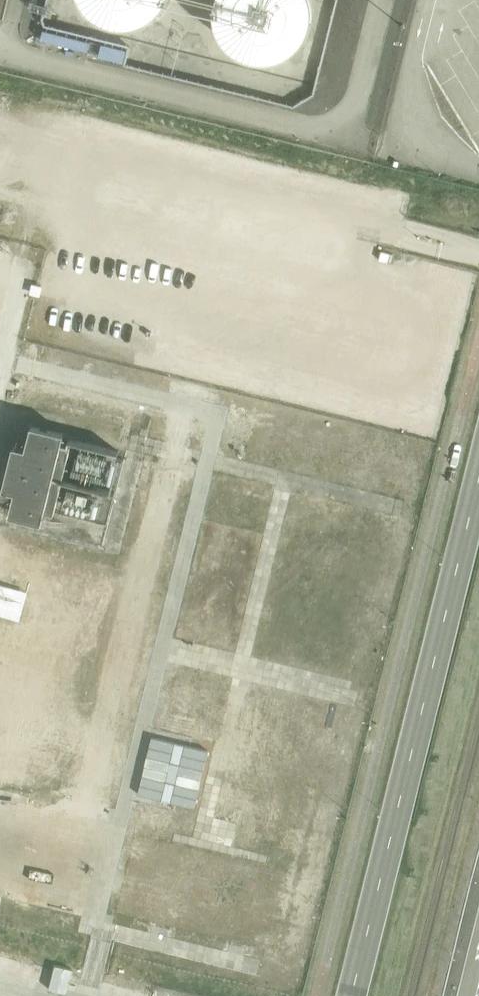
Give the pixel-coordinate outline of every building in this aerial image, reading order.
[(97,16),(109,23),(123,27),(137,26),(150,21),(162,13),(170,2),(171,0),(84,0),(88,6),(97,16)] [(237,49),(249,56),(263,59),(277,59),(290,54),(302,46),(311,35),(316,22),(317,8),(316,0),(220,0),(219,13),(221,26),(228,39),(237,49)] [(41,29),(38,40),(125,60),(127,50),(41,29)] [(60,444),(64,432),(30,422),(24,445),(13,443),(3,487),(14,491),(8,515),(41,523),(44,511),(51,513),(68,446),(60,444)]
